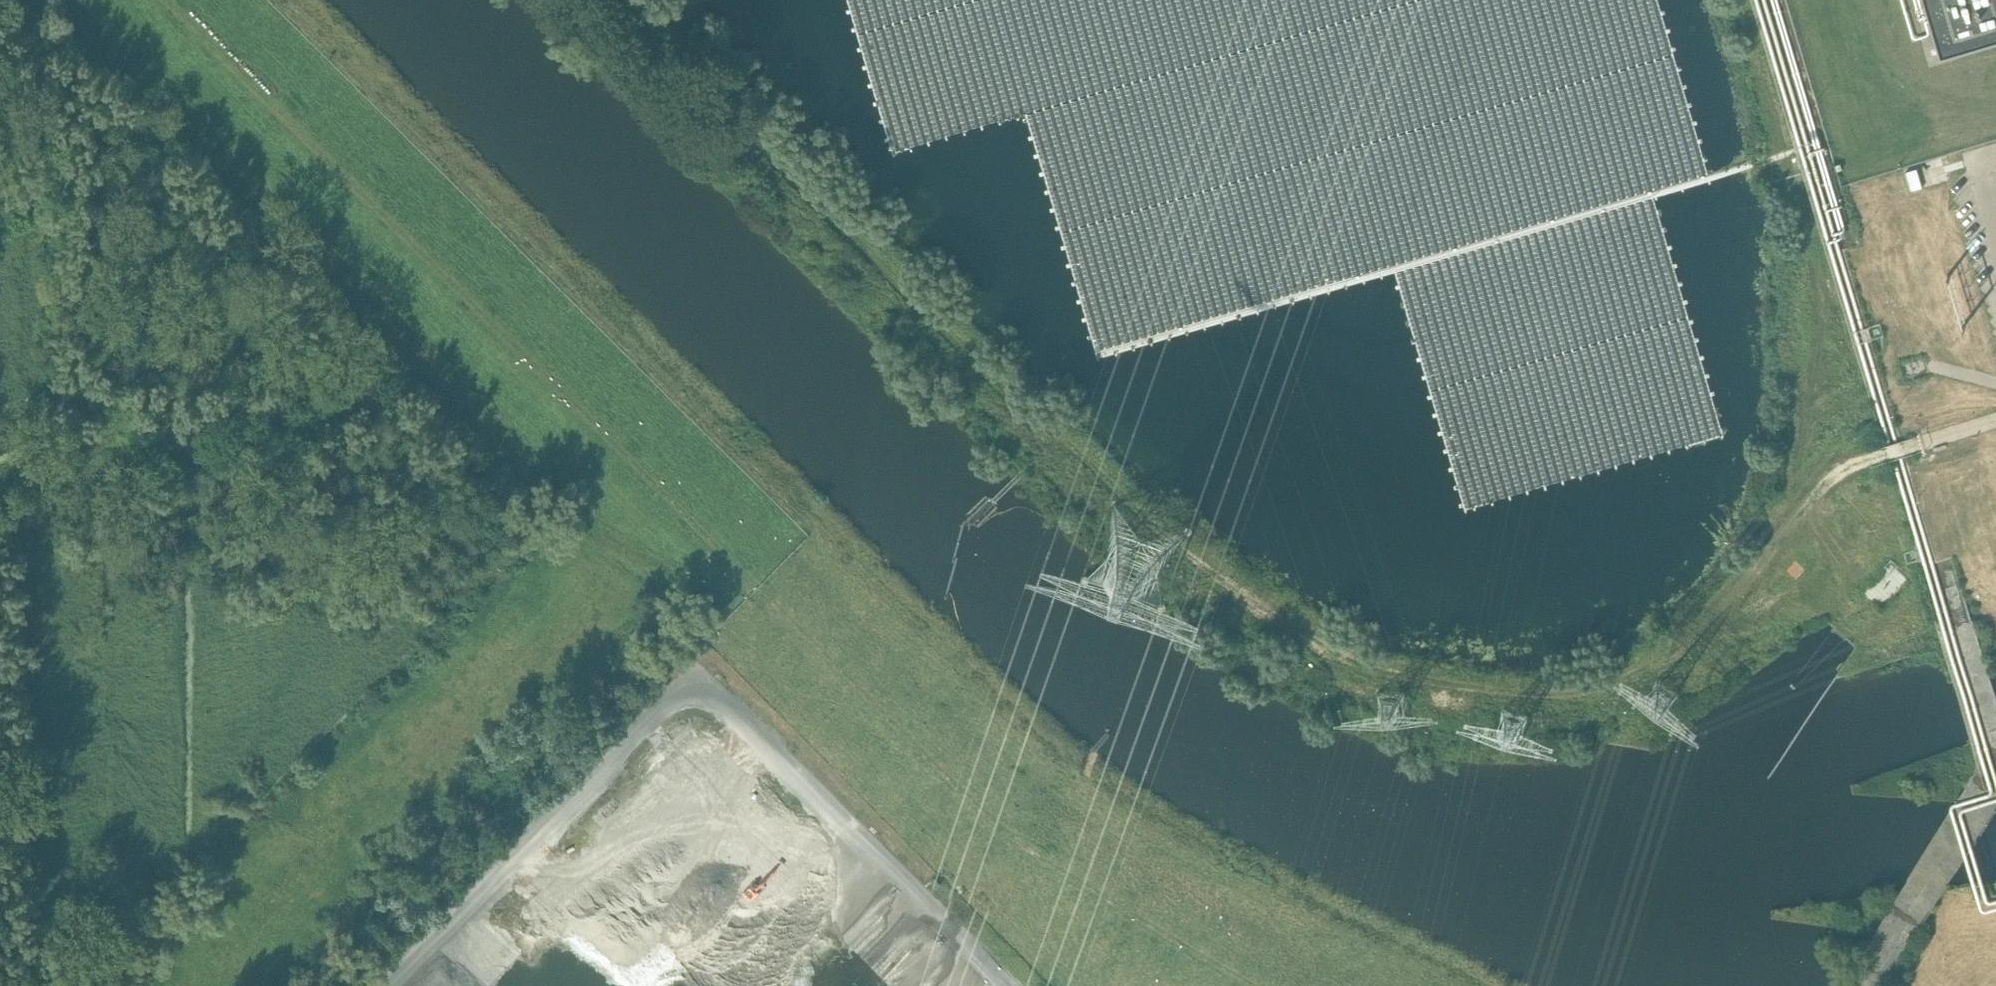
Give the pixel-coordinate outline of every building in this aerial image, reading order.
[(1941,57),(1995,41),(1995,0),(1924,0),(1941,57)]
